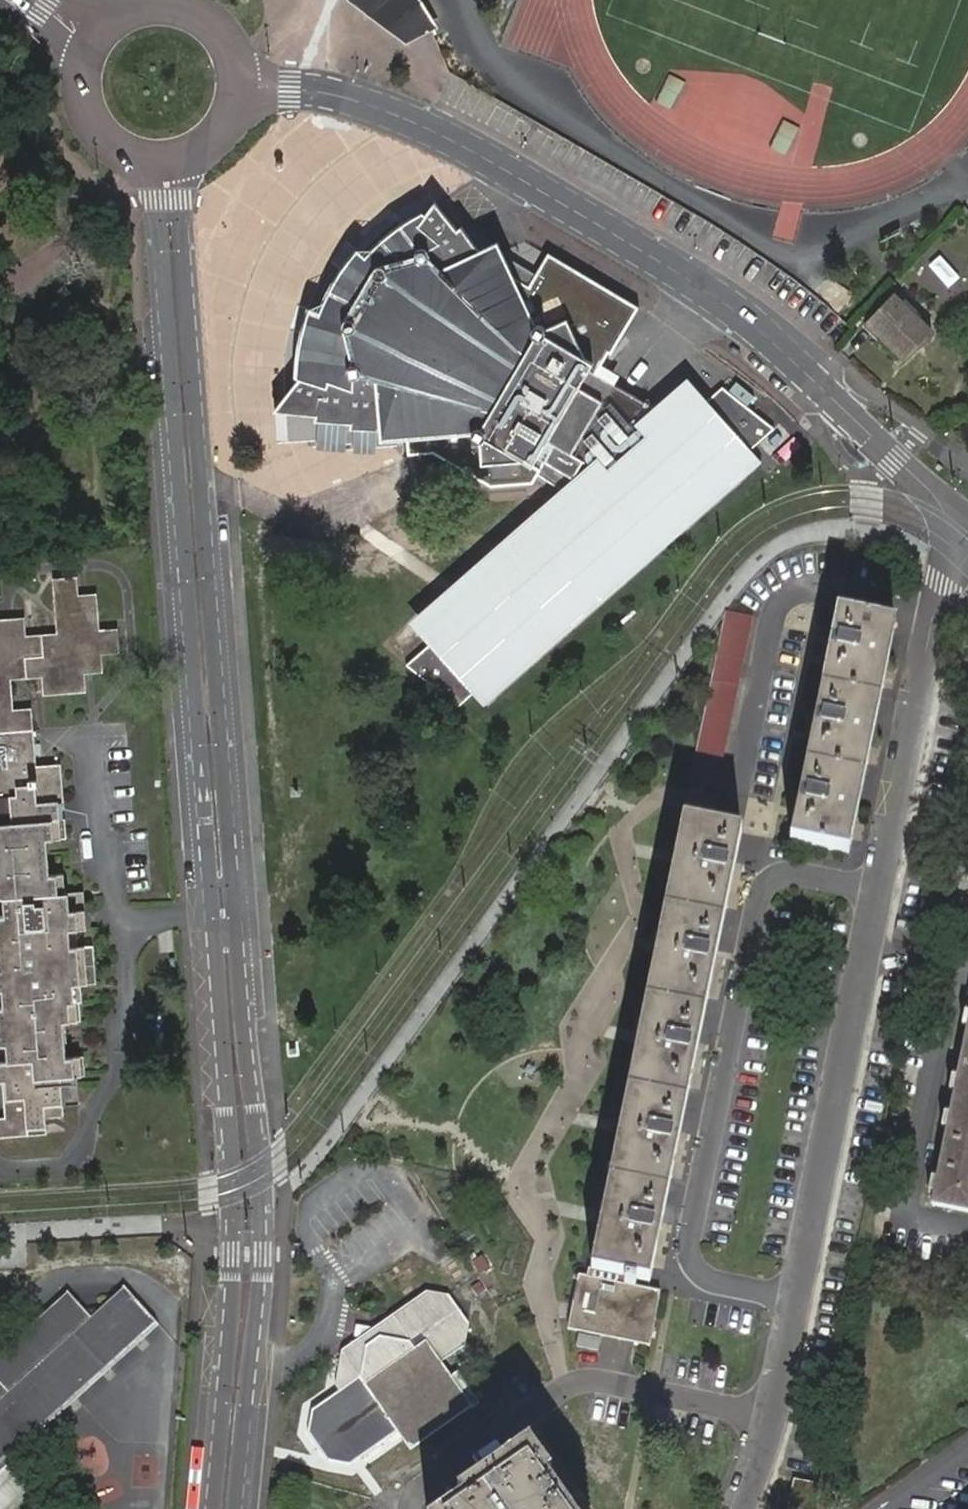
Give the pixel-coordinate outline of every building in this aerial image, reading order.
[(406,43),(438,27),(422,1),(421,0),(348,0),(406,43)] [(687,111),(694,82),(678,77),(670,107),(687,111)] [(460,216),(463,218),(453,204),(448,196),(443,203),(439,208),(437,203),(415,217),(403,225),(394,233),(378,246),(368,237),(348,260),(338,278),(328,298),(318,293),(306,323),(296,361),(306,364),(294,381),(282,396),(311,404),(313,399),(310,396),(309,393),(308,389),(306,386),(306,382),(306,377),(306,375),(307,370),(309,366),(311,359),(314,354),(315,349),(317,343),(318,339),(319,335),(320,330),(320,322),(329,325),(330,322),(331,317),(332,312),(334,307),(336,302),(340,296),(346,289),(349,285),(351,283),(354,277),(357,272),(358,267),(360,261),(363,264),(368,267),(371,262),(376,256),(379,252),(382,250),(388,246),(393,243),(397,242),(401,241),(404,239),(408,236),(410,234),(412,232),(416,228),(419,224),(427,231),(435,220),(434,218),(438,215),(442,213),(446,212),(450,211),(453,212),(457,213),(460,216)] [(711,508),(759,456),(752,448),(774,429),(722,387),(707,400),(687,378),(654,407),(617,387),(609,400),(584,386),(600,360),(591,355),(575,318),(554,326),(553,322),(550,323),(548,322),(547,322),(531,282),(524,284),(520,274),(505,280),(503,272),(516,266),(513,261),(511,257),(508,254),(506,253),(505,252),(501,250),(497,247),(492,243),(473,223),(471,223),(468,226),(465,220),(463,218),(460,216),(457,213),(453,212),(450,211),(446,212),(442,213),(438,215),(434,218),(435,220),(427,231),(419,224),(416,228),(412,232),(410,234),(408,236),(404,239),(401,241),(397,242),(393,243),(388,246),(382,250),(379,252),(376,256),(371,262),(368,267),(363,264),(360,261),(358,267),(357,272),(354,277),(351,283),(349,285),(346,289),(340,296),(336,302),(334,307),(332,312),(331,317),(330,322),(329,325),(320,322),(320,330),(319,335),(318,339),(317,343),(315,349),(314,354),(311,359),(309,366),(307,370),(306,375),(306,377),(306,382),(306,386),(308,389),(309,393),(310,396),(313,399),(311,404),(321,406),(321,411),(354,416),(354,420),(386,424),(385,422),(415,426),(415,412),(427,412),(427,424),(435,424),(435,430),(477,429),(478,432),(480,433),(482,433),(483,433),(483,456),(527,455),(535,460),(537,458),(543,462),(535,473),(559,489),(486,555),(564,637),(711,508)] [(516,248),(512,236),(502,240),(492,243),(497,247),(501,250),(505,252),(506,253),(516,248)] [(612,290),(548,252),(540,265),(516,248),(506,253),(508,254),(511,257),(513,261),(516,266),(503,272),(505,280),(520,274),(524,284),(531,282),(547,322),(548,322),(550,323),(553,322),(554,326),(575,318),(591,355),(600,360),(635,306),(612,290)] [(871,320),(908,358),(934,330),(895,294),(871,320)] [(385,429),(435,430),(435,424),(427,424),(427,412),(415,412),(415,426),(385,422),(386,424),(385,429)] [(342,448),(343,424),(323,423),(322,447),(342,448)] [(484,708),(564,637),(486,555),(448,587),(408,623),(428,646),(406,665),(459,708),(472,695),(484,708)] [(53,795),(60,795),(68,794),(66,757),(47,758),(41,759),(37,760),(34,722),(32,703),(14,704),(12,670),(48,668),(49,685),(86,682),(85,665),(103,664),(102,647),(119,645),(118,625),(101,626),(99,590),(80,592),(79,574),(58,575),(62,630),(28,632),(26,612),(21,613),(0,643),(0,790),(15,789),(16,817),(0,818),(0,891),(8,891),(12,891),(14,909),(9,910),(0,910),(0,985),(7,984),(12,984),(13,1000),(8,1001),(0,1001),(0,1041),(12,1040),(13,1055),(0,1057),(0,1074),(9,1074),(11,1110),(0,1111),(0,1129),(51,1126),(50,1110),(49,1107),(68,1106),(65,1070),(87,1068),(86,1049),(68,1051),(66,1015),(83,1013),(82,995),(81,976),(84,976),(98,975),(96,938),(82,939),(78,939),(77,923),(74,923),(73,904),(66,904),(65,887),(56,887),(55,868),(46,869),(44,833),(70,831),(69,811),(61,811),(54,812),(53,795)] [(735,596),(724,653),(750,658),(761,602),(735,596)] [(21,613),(0,614),(0,643),(21,613)] [(844,615),(798,843),(857,854),(902,627),(844,615)] [(719,680),(699,784),(725,789),(745,685),(719,680)] [(692,822),(605,1262),(626,1268),(644,1271),(662,1275),(750,832),(692,822)] [(68,867),(55,868),(56,887),(65,887),(66,904),(73,904),(74,923),(77,923),(80,923),(90,922),(87,885),(69,887),(68,867)] [(950,1114),(945,1114),(942,1126),(948,1127),(938,1179),(932,1178),(929,1191),(935,1192),(933,1204),(967,1211),(967,1026),(958,1078),(952,1076),(950,1089),(956,1091),(950,1114)] [(590,1267),(579,1323),(660,1341),(673,1285),(590,1267)] [(132,1289),(96,1320),(73,1293),(0,1357),(0,1378),(5,1384),(0,1388),(0,1508),(21,1508),(49,1484),(22,1454),(166,1328),(132,1289)] [(372,1341),(354,1353),(346,1389),(350,1395),(324,1413),(320,1436),(338,1464),(364,1468),(408,1438),(420,1456),(481,1414),(483,1416),(491,1410),(470,1379),(462,1384),(453,1372),(475,1357),(480,1328),(461,1299),(438,1295),(403,1319),(386,1331),(374,1328),(372,1341)] [(362,1311),(354,1353),(372,1341),(374,1328),(386,1331),(403,1319),(382,1315),(362,1311)] [(338,1464),(320,1436),(318,1448),(316,1460),(338,1464)] [(557,1485),(561,1481),(539,1448),(466,1498),(470,1505),(463,1508),(573,1508),(557,1485)]
